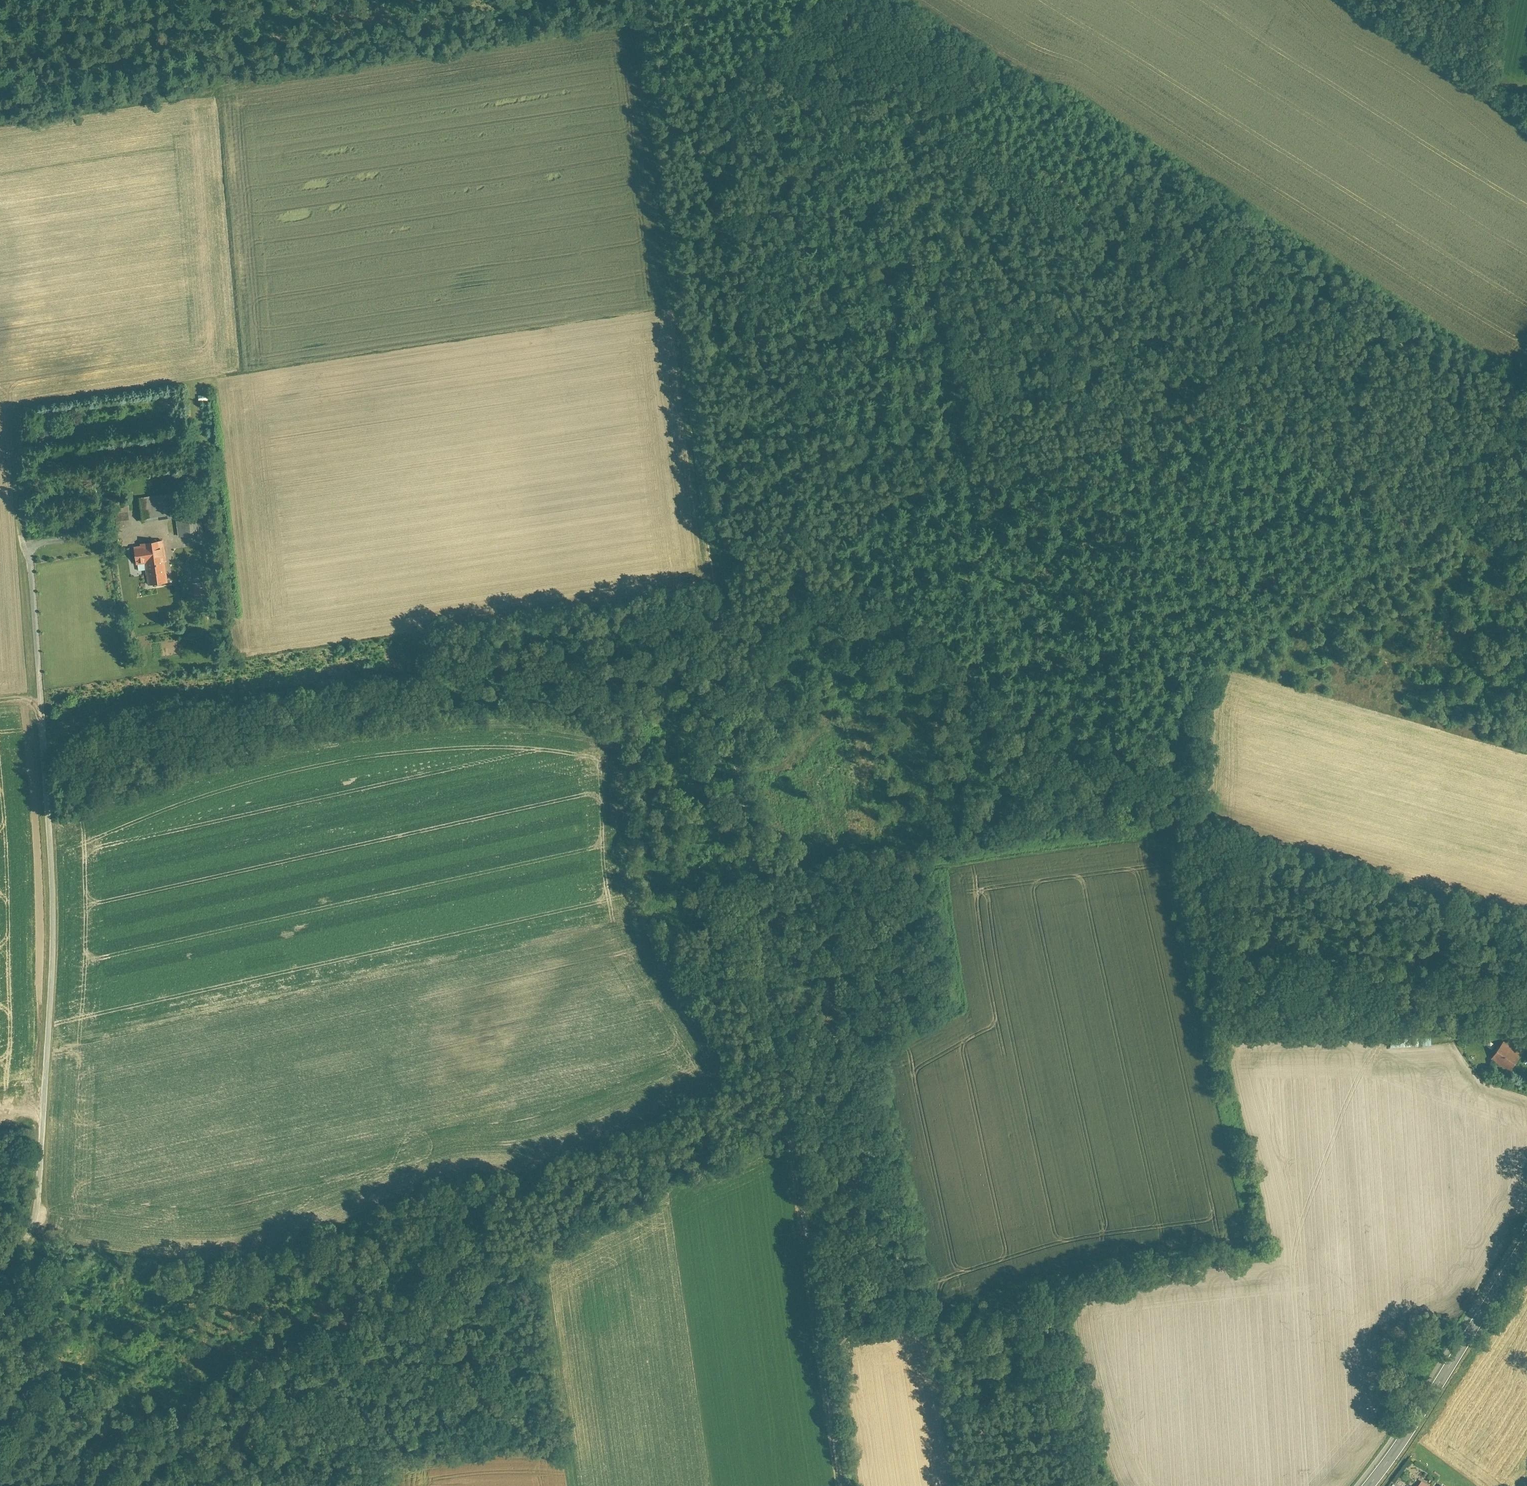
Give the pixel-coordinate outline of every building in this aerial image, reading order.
[(140,497),(143,521),(177,517),(174,493),(140,497)] [(177,519),(179,537),(203,534),(201,516),(177,519)] [(133,546),(135,565),(147,564),(150,586),(170,584),(165,542),(133,546)] [(191,583),(194,598),(208,595),(205,580),(191,583)] [(1505,1041),(1493,1060),(1512,1071),(1523,1052),(1505,1041)]
